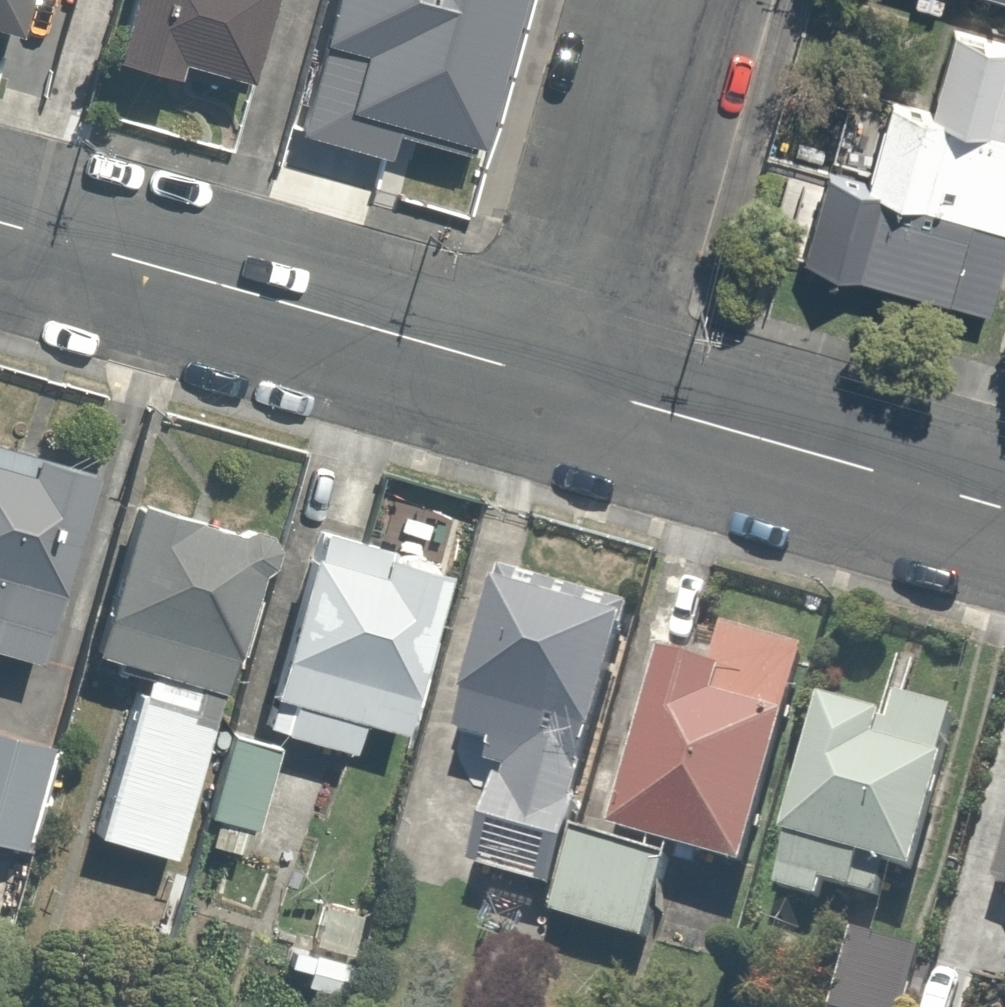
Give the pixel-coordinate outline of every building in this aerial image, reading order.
[(31,0),(0,0),(0,28),(23,33),(31,0)] [(111,55),(248,89),(270,0),(125,0),(111,55)] [(367,44),(307,33),(292,114),(352,125),(476,148),(503,0),(375,0),(367,44)] [(950,28),(932,102),(897,94),(876,182),(815,167),(791,263),(994,312),(1004,269),(1004,41),(950,28)] [(33,658),(81,469),(0,448),(0,649),(33,658)] [(222,693),(278,513),(138,470),(83,650),(144,669),(94,831),(172,855),(222,693)] [(354,753),(363,717),(405,729),(451,559),(316,523),(270,692),(261,728),(354,753)] [(461,741),(487,747),(482,768),(496,771),(474,866),(555,885),(620,602),(499,574),(461,741)] [(661,655),(624,812),(617,836),(579,825),(552,921),(650,949),(678,850),(754,869),(810,636),(731,617),(719,669),(661,655)] [(891,715),(825,698),(789,846),(777,892),(823,904),(828,887),(879,899),(886,870),(918,878),(957,718),(894,702),(891,715)] [(52,737),(0,723),(0,838),(24,844),(52,737)] [(203,814),(215,818),(208,842),(234,850),(241,825),(250,828),(275,744),(228,730),(203,814)] [(971,885),(1004,893),(1004,753),(971,885)] [(853,928),(831,1006),(832,1006),(907,1006),(924,948),(853,928)]
